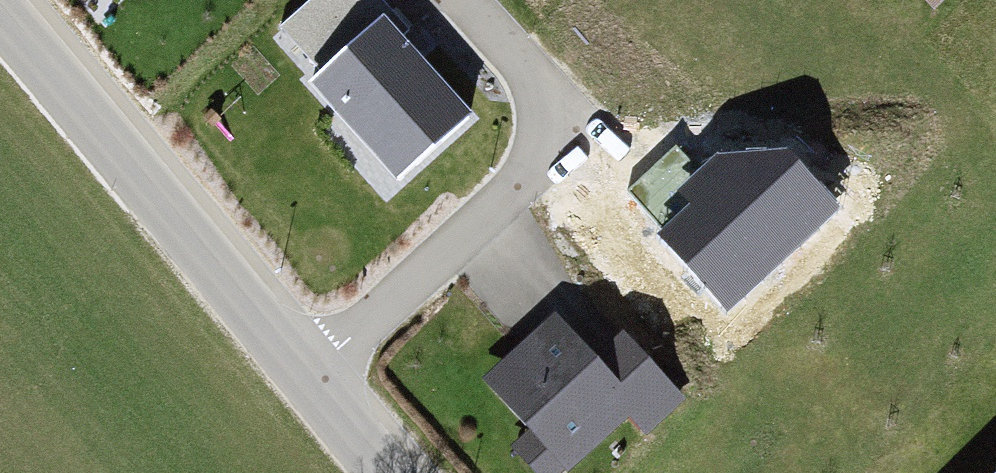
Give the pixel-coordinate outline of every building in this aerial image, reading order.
[(323,70),(378,18),(390,7),(383,0),(315,0),(284,29),(323,70)] [(932,13),(946,0),(921,0),(932,13)] [(323,70),(315,78),(405,173),(468,114),(378,18),(323,70)] [(631,188),(665,225),(711,183),(677,146),(631,188)] [(726,298),(828,204),(785,156),(739,157),(711,183),(665,225),(661,229),(726,298)] [(506,388),(590,472),(602,472),(680,397),(590,306),(506,388)]
